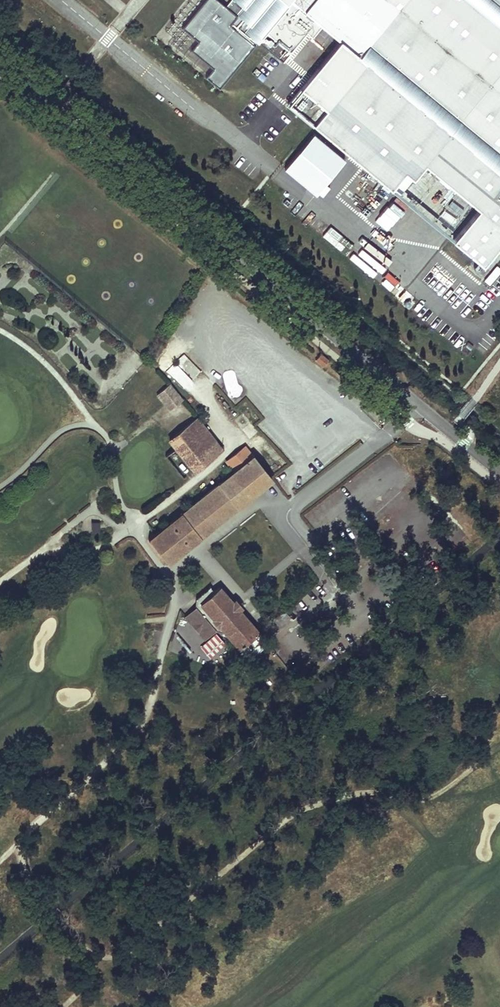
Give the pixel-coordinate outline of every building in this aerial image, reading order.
[(213,68),(205,78),(219,88),(253,45),(240,35),(227,25),(235,16),(215,0),(205,0),(181,28),(198,42),(191,51),(213,68)] [(242,7),(255,18),(249,24),(262,36),(265,32),(291,53),(307,33),(309,30),(315,34),(322,26),(340,40),(288,104),(391,189),(405,172),(413,179),(426,164),(432,156),(486,201),(479,209),(453,240),(483,265),(499,245),(499,0),(248,0),(242,7)] [(255,18),(242,7),(236,14),(249,24),(255,18)] [(262,36),(249,24),(244,31),(257,42),(262,36)] [(313,136),(285,170),(315,194),(343,161),(313,136)] [(432,156),(426,164),(479,209),(486,201),(432,156)] [(399,215),(411,203),(401,193),(389,206),(399,215)] [(441,214),(435,220),(447,231),(452,225),(441,214)] [(463,314),(486,291),(476,281),(453,304),(463,314)] [(328,357),(321,351),(315,359),(322,365),(328,357)] [(170,409),(182,399),(169,384),(157,394),(164,401),(170,409)] [(221,450),(195,418),(169,440),(176,448),(165,457),(184,480),(221,450)] [(251,496),(250,494),(260,485),(243,464),(252,456),(244,446),(227,461),(233,469),(169,524),(190,548),(251,496)] [(250,494),(251,496),(272,479),(252,456),(243,464),(260,485),(250,494)] [(190,548),(169,524),(148,542),(169,567),(190,548)] [(208,587),(189,604),(195,610),(200,605),(214,593),(208,587)] [(205,640),(219,628),(238,650),(257,635),(219,589),(214,593),(200,605),(195,610),(186,617),(205,640)] [(199,646),(214,662),(229,647),(215,632),(199,646)]
